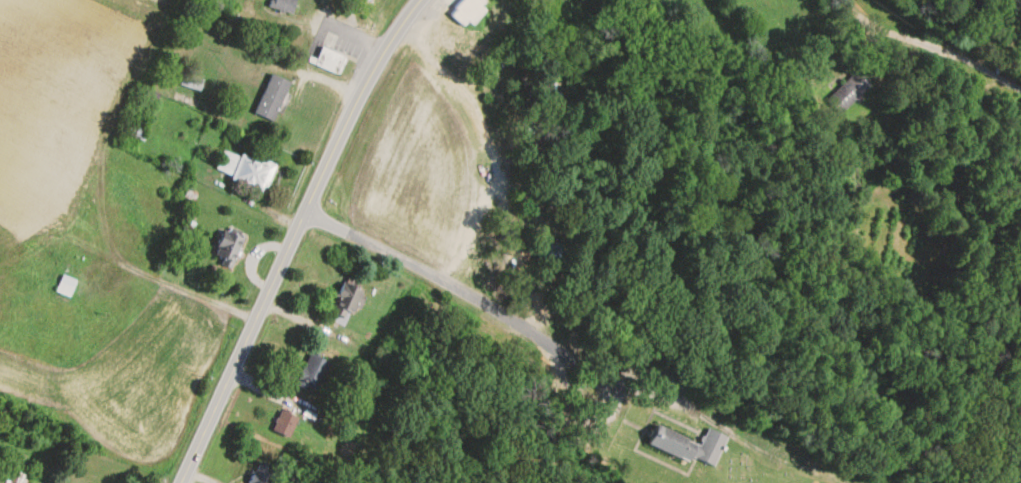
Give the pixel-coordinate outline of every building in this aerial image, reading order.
[(291,15),(297,0),(273,0),(270,8),(291,15)] [(483,0),(461,0),(448,13),(465,30),(485,10),(480,6),(485,2),(483,0)] [(335,73),(344,55),(322,45),(316,58),(310,55),(307,61),(335,73)] [(841,114),(870,85),(857,71),(828,101),(841,114)] [(272,122),(291,84),(272,74),(253,113),(272,122)] [(203,80),(183,75),(180,86),(200,91),(203,80)] [(143,130),(131,124),(126,133),(139,139),(143,130)] [(264,193),(274,168),(225,148),(215,173),(264,193)] [(214,256),(234,264),(244,238),(223,230),(214,256)] [(562,244),(540,244),(540,259),(562,259),(562,244)] [(348,328),(364,292),(343,283),(327,318),(348,328)] [(295,384),(315,394),(330,364),(310,354),(295,384)] [(289,439),(298,418),(280,411),(272,431),(289,439)] [(648,443),(713,470),(727,437),(707,429),(700,444),(655,426),(648,443)] [(276,470),(260,461),(249,482),(270,482),(276,470)] [(28,473),(7,473),(7,482),(28,482),(28,473)]
